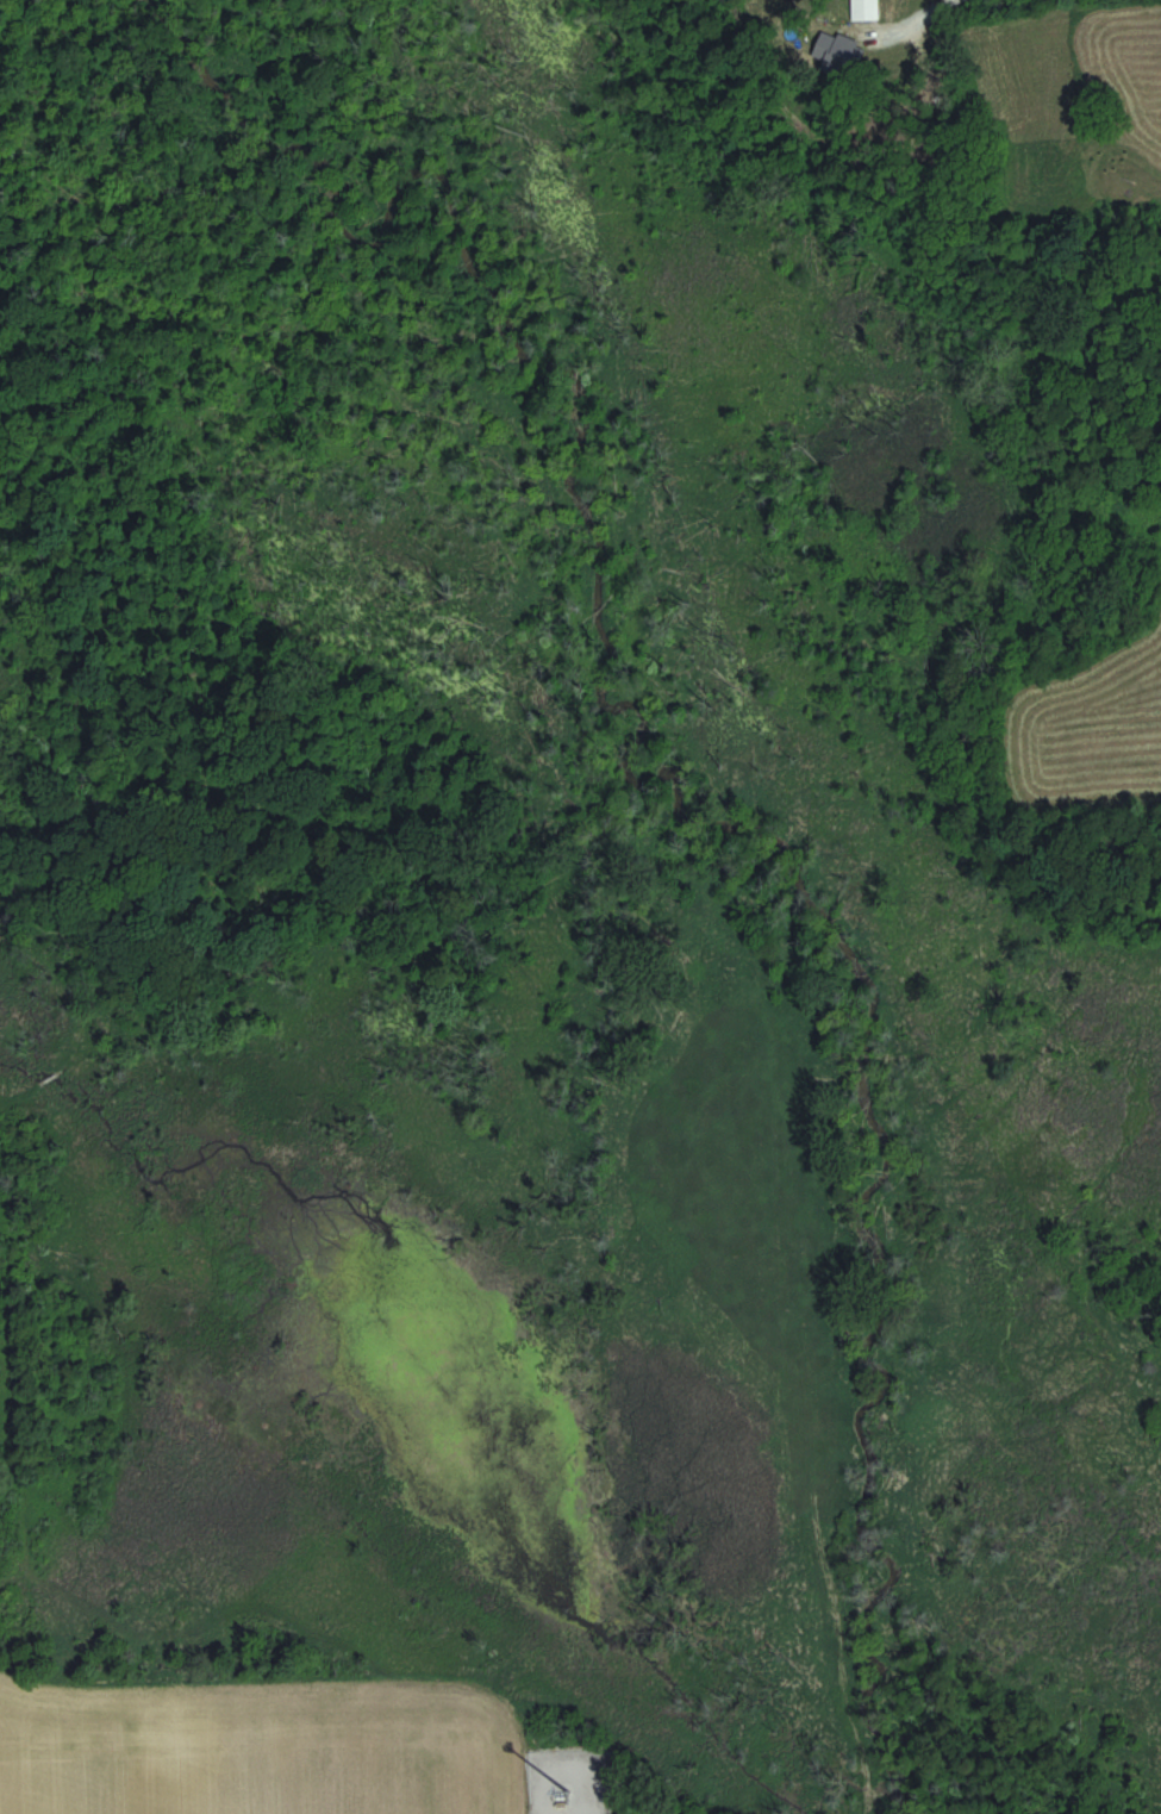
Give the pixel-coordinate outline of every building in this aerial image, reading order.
[(878,0),(853,0),(853,19),(878,19),(878,0)] [(851,70),(862,43),(824,27),(813,54),(851,70)]
